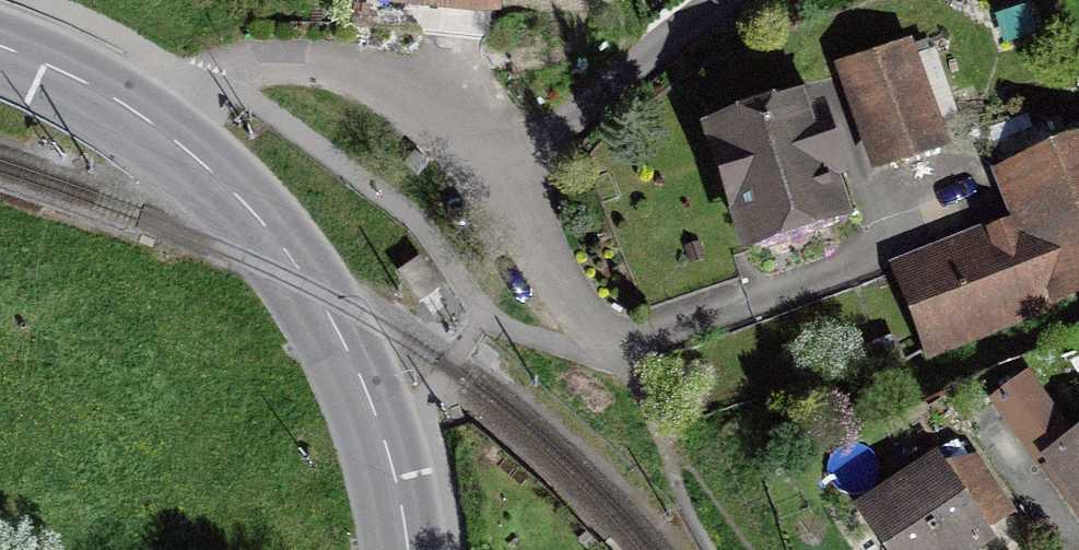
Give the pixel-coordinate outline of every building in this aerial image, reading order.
[(370,3),(496,14),(497,0),(370,0),(370,3)] [(923,53),(855,79),(889,168),(957,142),(923,53)] [(835,106),(718,137),(751,263),(869,232),(835,106)] [(903,268),(934,351),(1061,305),(1053,284),(1078,274),(1078,150),(1005,177),(1022,225),(903,268)] [(1023,383),(991,404),(1028,459),(1060,438),(1023,383)] [(1047,469),(1078,520),(1078,449),(1047,469)] [(932,464),(843,525),(860,549),(991,549),(932,464)]
